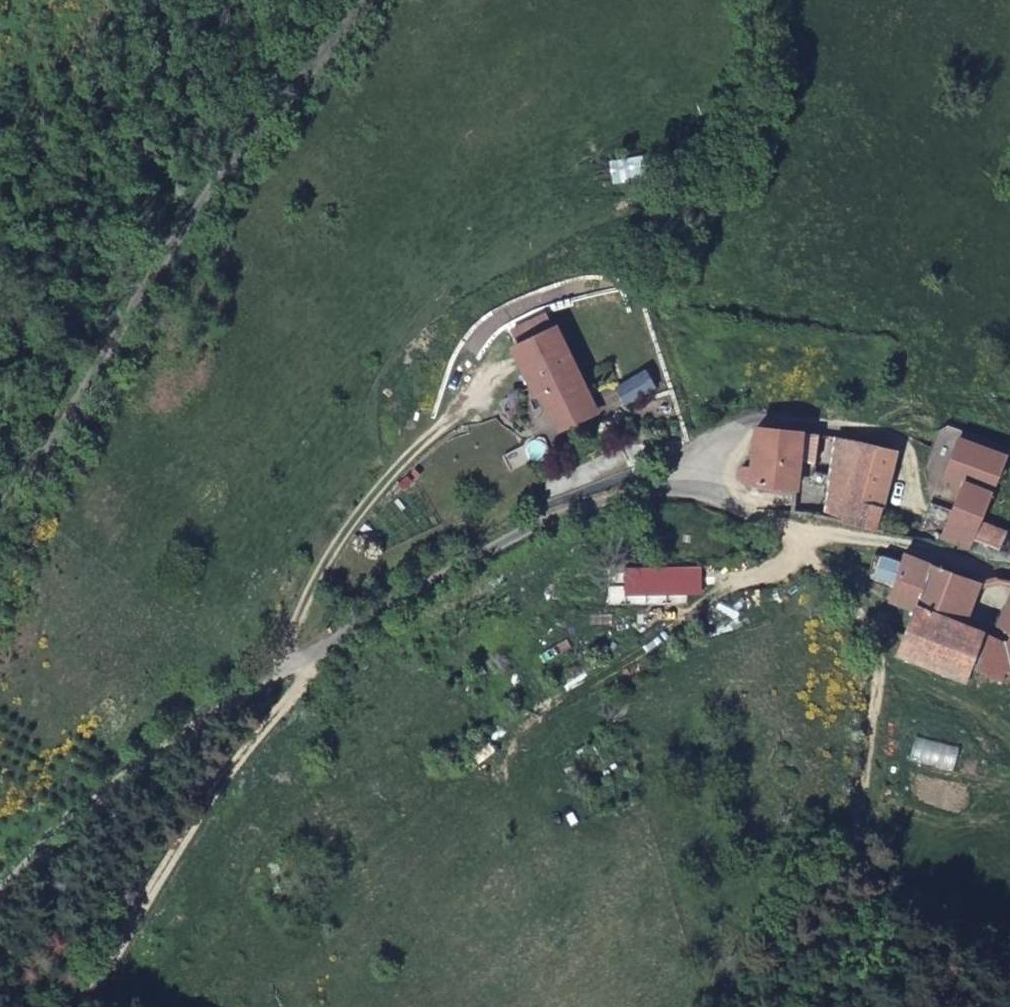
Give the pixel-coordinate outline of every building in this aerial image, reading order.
[(508,356),(529,396),(568,371),(551,334),(508,356)] [(568,371),(529,396),(533,401),(537,399),(551,425),(587,405),(568,371)] [(587,405),(551,425),(557,435),(593,417),(587,405)] [(802,438),(757,432),(754,488),(798,492),(802,438)] [(825,520),(842,523),(858,445),(834,442),(825,520)] [(976,542),(978,537),(1007,460),(957,442),(944,477),(960,481),(953,513),(949,525),(944,534),(971,549),(976,542)] [(842,523),(879,531),(897,453),(858,445),(842,523)] [(953,513),(954,509),(931,503),(925,526),(945,532),(949,525),(953,513)] [(893,588),(899,567),(872,560),(866,581),(893,588)] [(912,616),(899,661),(967,686),(972,672),(985,637),(969,628),(982,586),(901,560),(899,567),(893,588),(888,605),(912,616)] [(1000,632),(1009,636),(1009,605),(1000,632)] [(972,672),(1003,685),(1005,679),(1009,667),(1009,649),(985,637),(972,672)]
